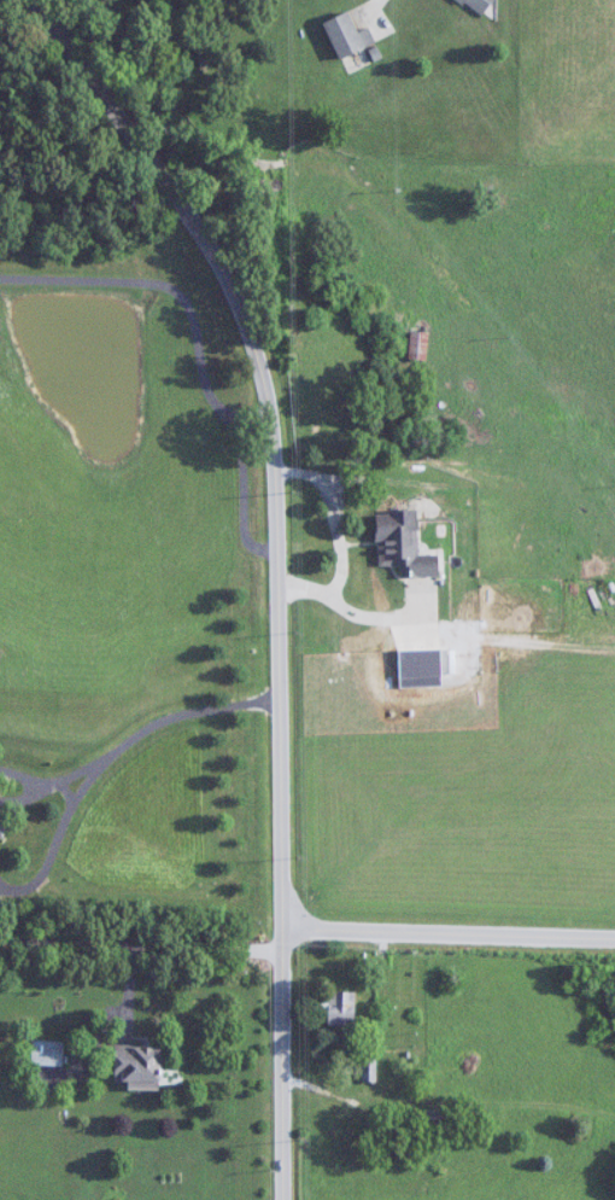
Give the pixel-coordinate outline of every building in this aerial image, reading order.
[(482,16),(494,0),(461,0),(482,16)] [(366,47),(348,11),(323,24),(341,60),(366,47)] [(409,359),(427,360),(429,332),(411,331),(409,359)] [(377,512),(378,566),(401,566),(401,577),(438,577),(438,555),(417,555),(417,511),(377,512)] [(4,834),(8,814),(0,812),(0,833),(4,834)] [(354,1025),(355,991),(330,991),(329,1025),(354,1025)] [(63,1041),(31,1041),(31,1065),(63,1065),(63,1041)] [(127,1089),(160,1089),(161,1045),(115,1045),(115,1080),(127,1080),(127,1089)] [(376,1081),(376,1053),(362,1053),(362,1081),(376,1081)] [(439,1125),(441,1112),(420,1110),(419,1123),(439,1125)]
